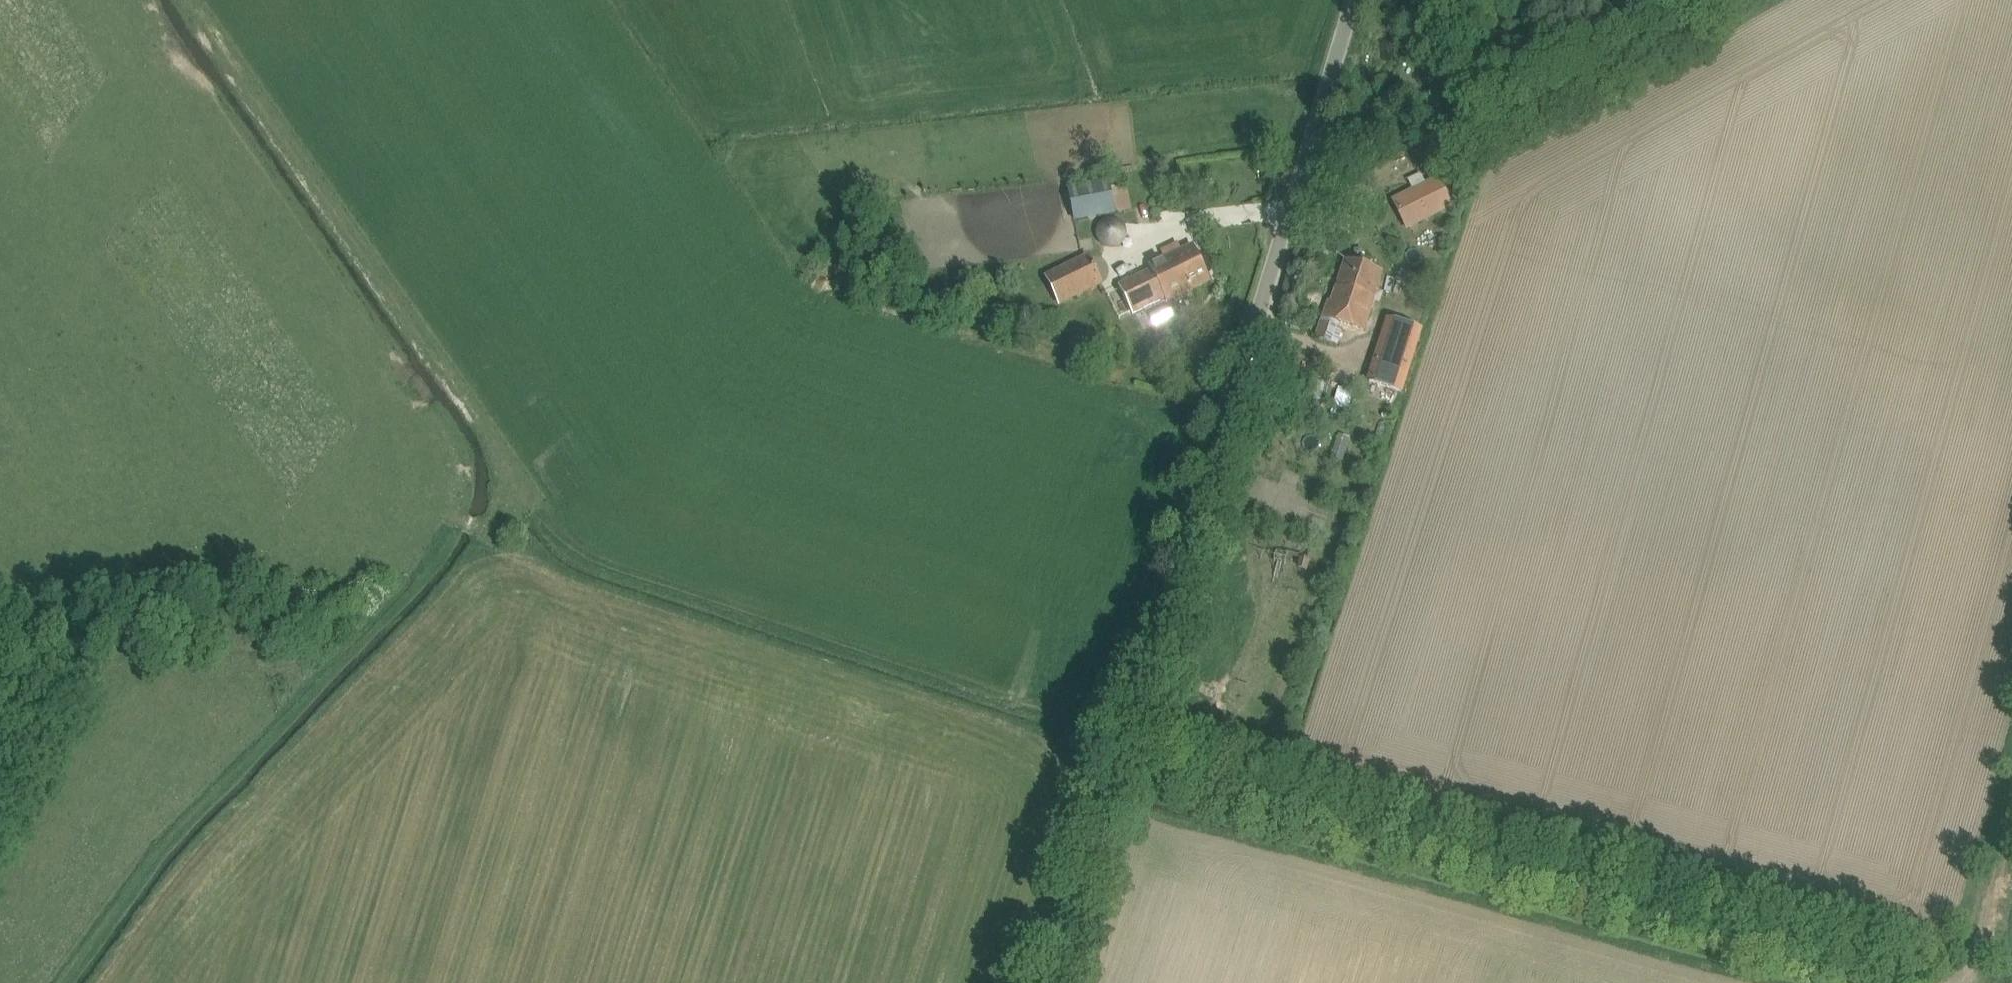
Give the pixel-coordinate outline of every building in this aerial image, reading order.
[(1437,174),(1390,197),(1404,226),(1451,203),(1437,174)] [(1068,188),(1074,221),(1116,213),(1110,180),(1068,188)] [(1118,320),(1134,312),(1150,304),(1150,305),(1182,289),(1184,293),(1210,280),(1193,246),(1150,267),(1151,270),(1119,286),(1119,287),(1105,294),(1118,320)] [(1045,277),(1059,305),(1102,284),(1089,256),(1045,277)] [(1364,330),(1369,313),(1382,271),(1347,260),(1333,302),(1328,300),(1316,337),(1337,344),(1344,323),(1364,330)] [(870,285),(879,290),(884,280),(875,276),(870,285)] [(1390,318),(1370,381),(1401,391),(1421,328),(1390,318)]
